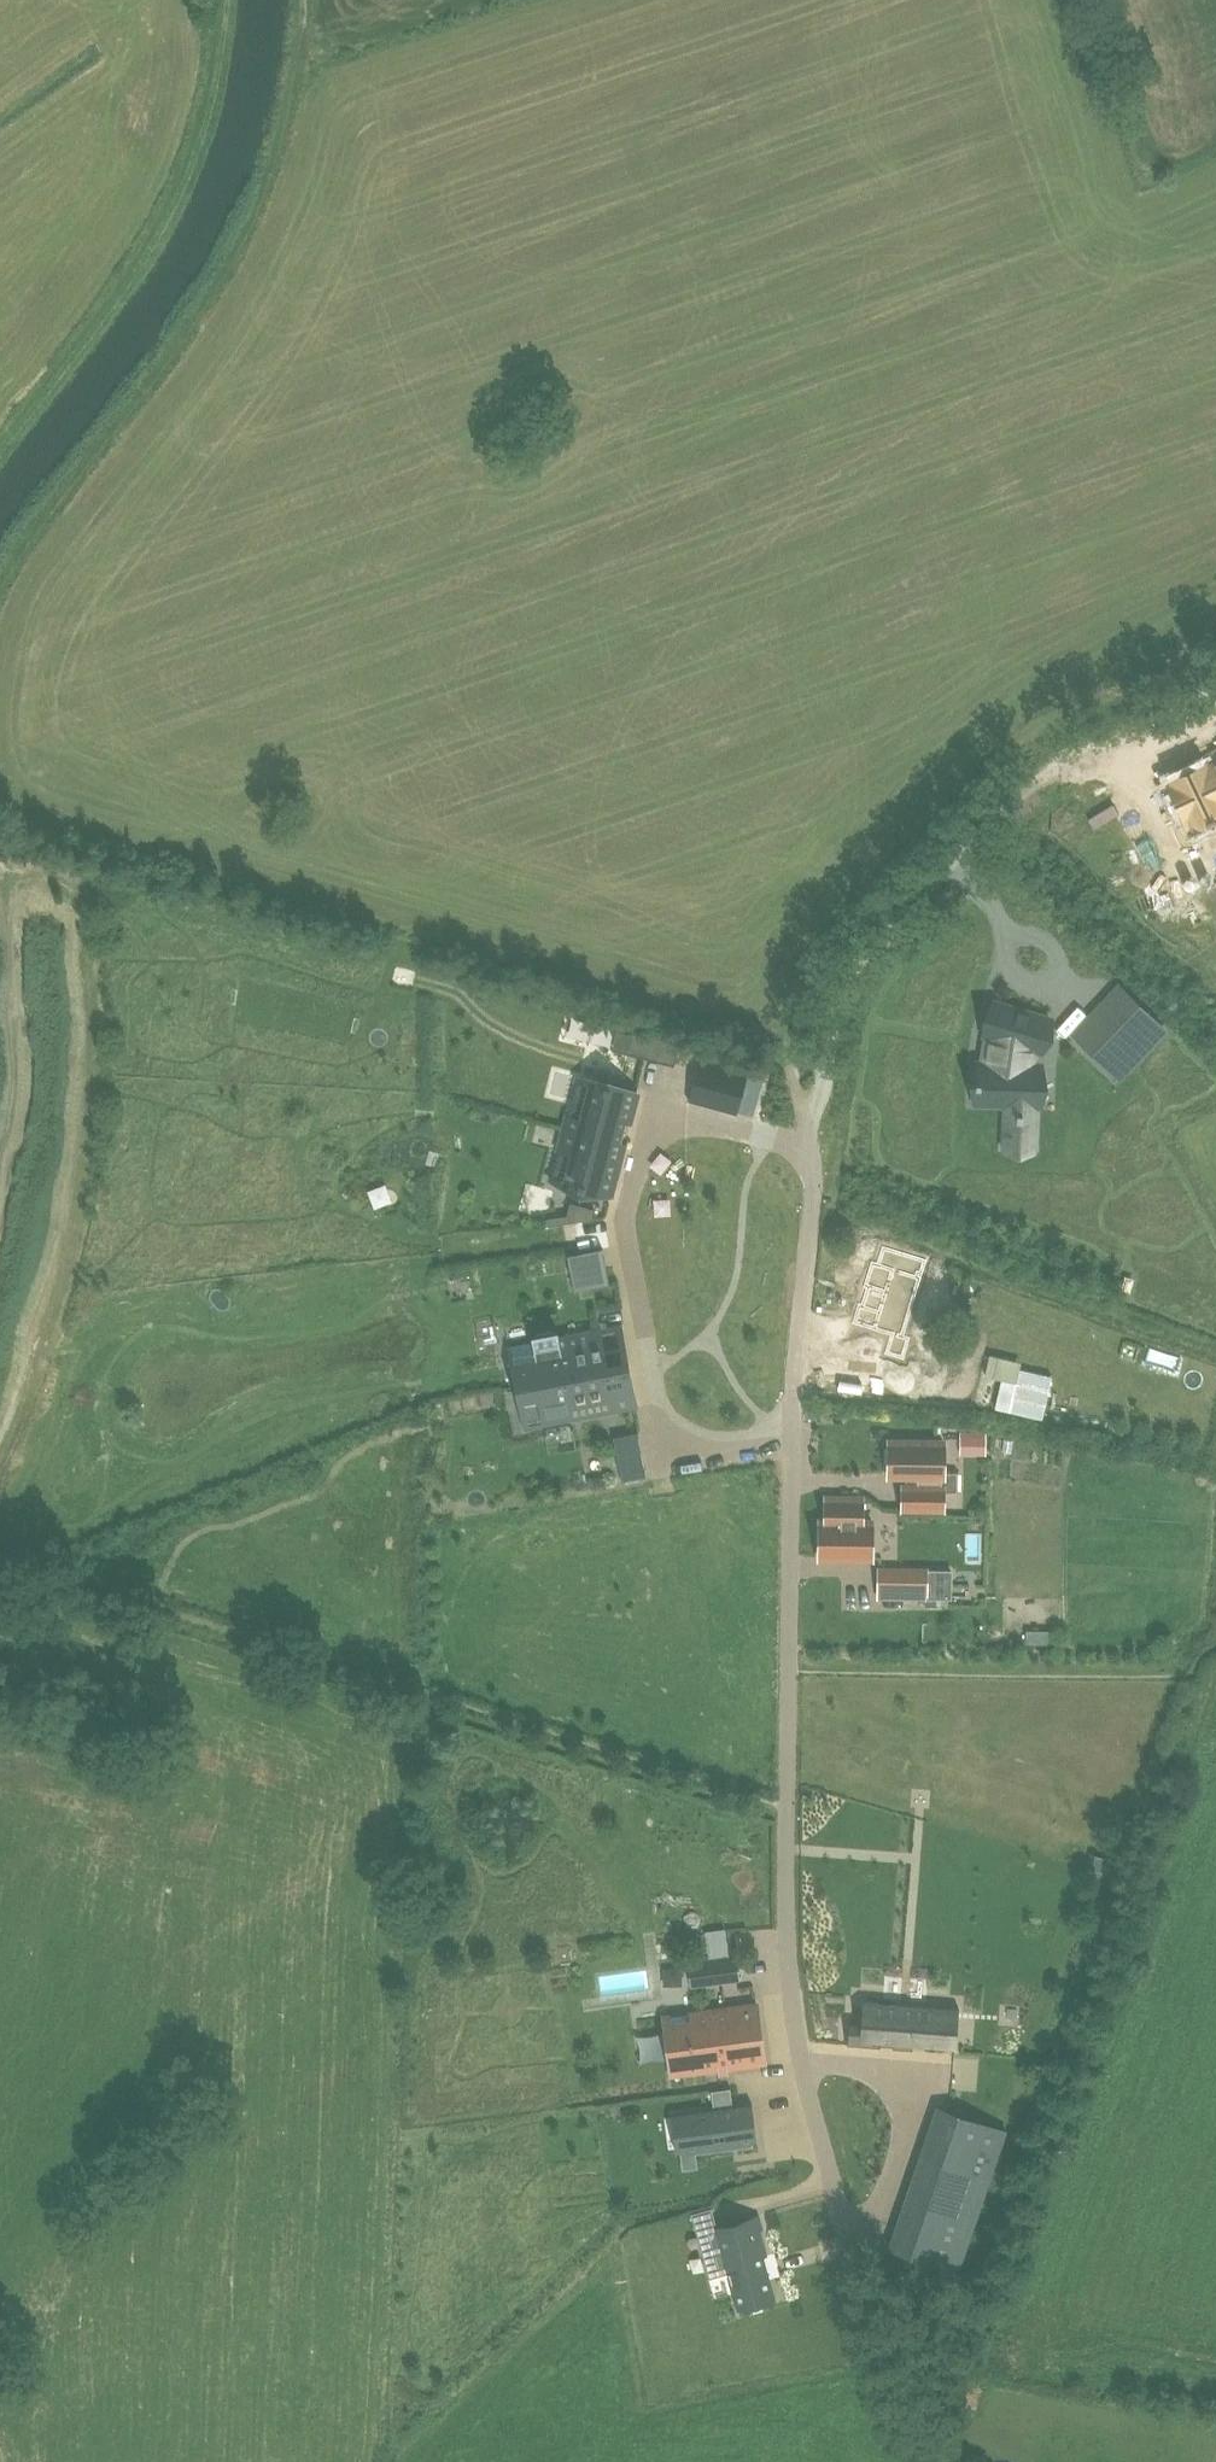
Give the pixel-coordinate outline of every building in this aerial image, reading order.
[(1210,765),(1209,763),(1176,779),(1177,781),(1173,783),(1186,810),(1190,808),(1198,825),(1215,816),(1215,762),(1210,765)] [(1102,978),(1061,1025),(1089,1050),(1130,1004),(1102,978)] [(989,1035),(985,1063),(978,1063),(977,1103),(1041,1103),(1041,1063),(1031,1063),(1033,1047),(1041,1048),(1049,1017),(992,1002),(984,1034),(989,1035)] [(633,1029),(626,1053),(646,1058),(652,1034),(633,1029)] [(699,1055),(687,1099),(702,1103),(714,1059),(699,1055)] [(714,1059),(702,1103),(718,1107),(729,1063),(714,1059)] [(729,1063),(718,1107),(733,1111),(744,1067),(729,1063)] [(577,1078),(564,1128),(615,1142),(621,1121),(628,1123),(636,1094),(577,1078)] [(557,1152),(550,1180),(610,1196),(624,1144),(615,1142),(564,1128),(563,1130),(564,1130),(558,1152),(557,1152)] [(544,1226),(592,1219),(594,1209),(570,1202),(566,1215),(546,1218),(544,1226)] [(567,1255),(574,1291),(609,1285),(602,1248),(567,1255)] [(874,1263),(854,1323),(903,1338),(922,1278),(874,1263)] [(601,1352),(597,1331),(601,1330),(600,1327),(558,1336),(557,1330),(531,1335),(532,1341),(507,1345),(507,1348),(509,1348),(516,1384),(628,1363),(625,1347),(601,1352)] [(544,1420),(636,1402),(628,1363),(516,1384),(520,1406),(541,1402),(544,1420)] [(985,1453),(985,1438),(961,1438),(961,1453),(985,1453)] [(888,1475),(906,1476),(917,1476),(917,1488),(906,1487),(902,1487),(902,1508),(943,1508),(944,1491),(957,1491),(957,1471),(944,1471),(944,1443),(888,1442),(888,1475)] [(646,1476),(641,1451),(617,1456),(622,1482),(647,1477),(646,1476)] [(872,1558),(872,1522),(862,1522),(862,1499),(825,1499),(825,1522),(819,1522),(819,1557),(872,1558)] [(951,1571),(926,1571),(926,1569),(876,1568),(876,1600),(926,1601),(926,1600),(951,1600),(951,1571)] [(705,1961),(708,1983),(737,1979),(734,1957),(705,1961)] [(844,1975),(840,2018),(912,2024),(911,2038),(950,2041),(956,1969),(917,1966),(916,1981),(844,1975)] [(764,2063),(756,2003),(664,2016),(672,2076),(764,2063)] [(712,2102),(732,2100),(730,2088),(711,2090),(712,2102)] [(757,2141),(752,2104),(670,2115),(671,2117),(675,2117),(679,2149),(675,2150),(676,2152),(757,2141)] [(937,2107),(921,2154),(992,2178),(1008,2130),(937,2107)] [(715,2220),(711,2207),(691,2213),(694,2226),(715,2220)] [(763,2230),(759,2214),(713,2226),(737,2311),(776,2300),(764,2257),(768,2256),(761,2231),(763,2230)] [(898,2222),(889,2250),(945,2269),(959,2274),(963,2263),(968,2246),(898,2222)]
